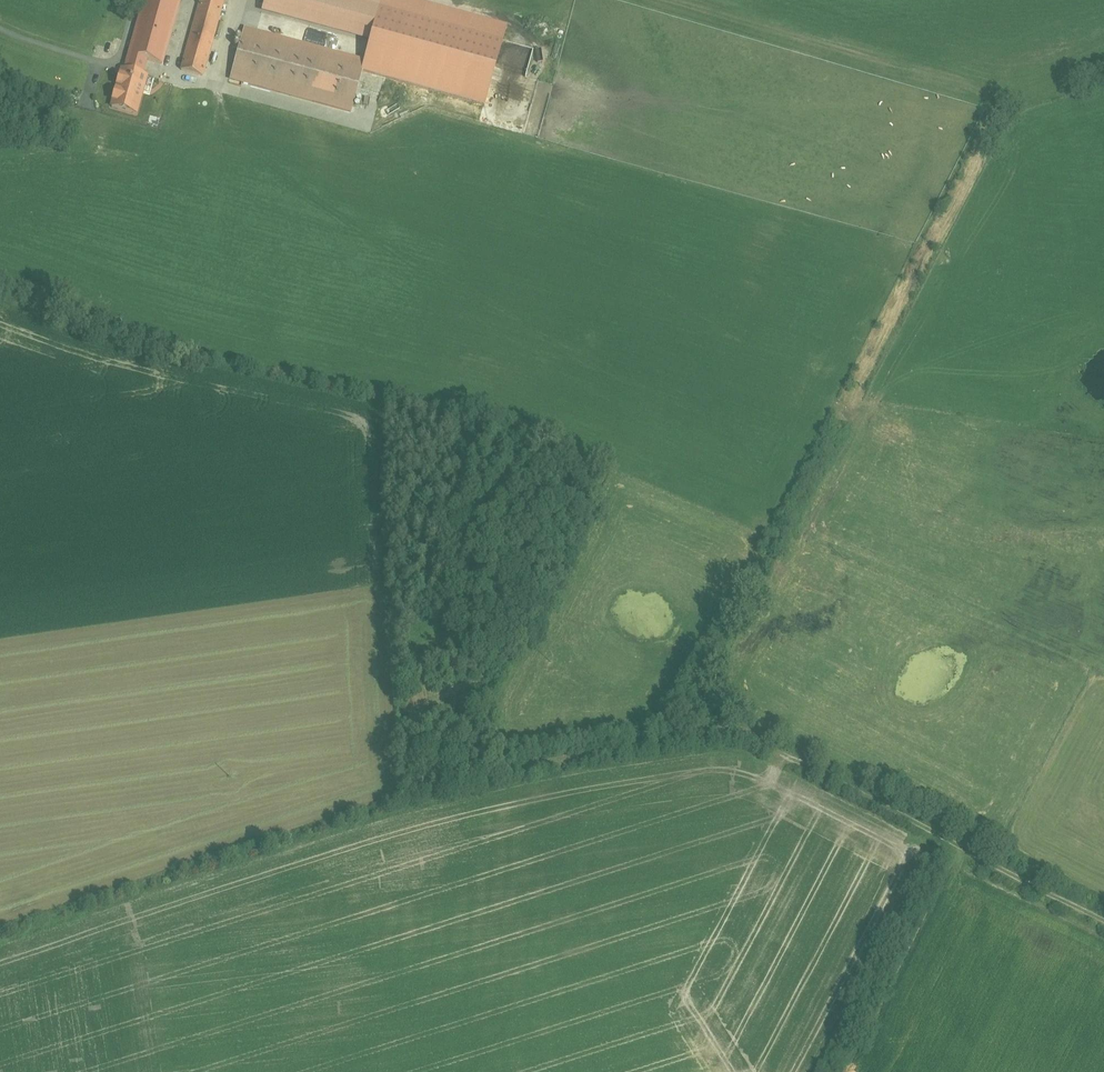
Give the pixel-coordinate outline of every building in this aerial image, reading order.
[(142,75),(146,60),(167,66),(182,5),(166,0),(143,0),(125,70),(142,75)] [(203,74),(227,0),(202,0),(182,68),(203,74)] [(264,14),(374,45),(387,0),(268,0),(264,14)] [(234,82),(357,115),(362,97),(380,102),(388,71),(369,66),(369,64),(248,31),(234,82)] [(147,77),(142,75),(125,70),(122,70),(111,107),(136,114),(147,77)]
